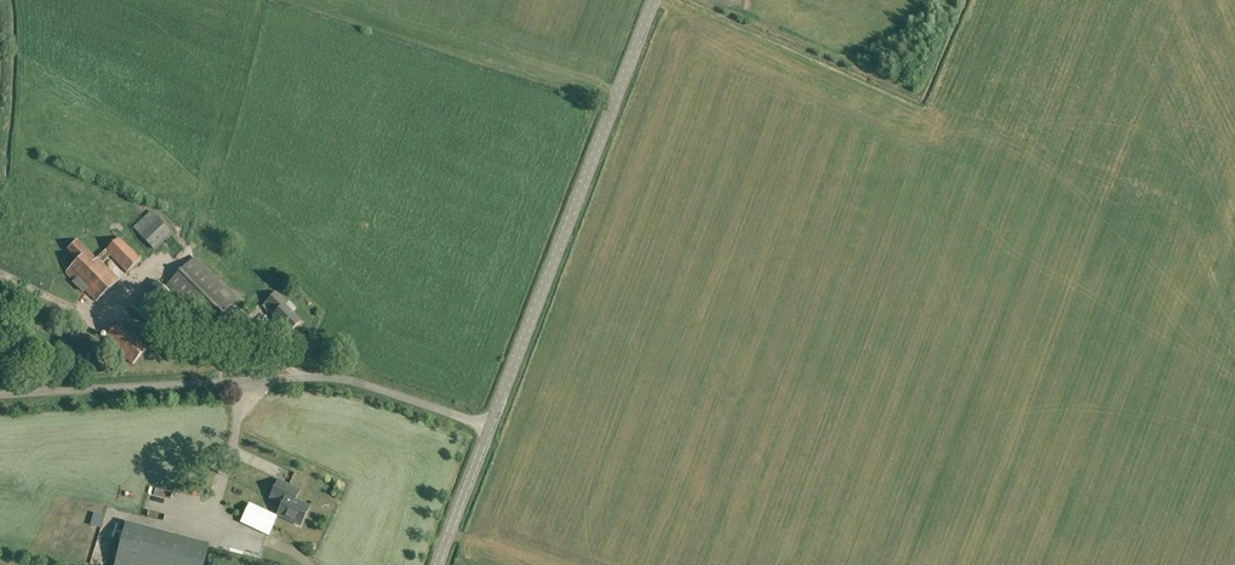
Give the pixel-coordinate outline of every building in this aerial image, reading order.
[(153,249),(171,232),(151,211),(133,227),(153,249)] [(119,238),(96,259),(77,241),(68,250),(78,261),(67,272),(76,281),(74,282),(84,292),(85,290),(97,302),(119,279),(102,263),(110,255),(127,272),(140,259),(119,238)] [(207,329),(237,300),(195,257),(165,286),(207,329)] [(171,294),(156,281),(132,308),(147,321),(171,294)] [(289,333),(301,322),(285,306),(286,304),(276,293),(266,302),(276,313),(273,316),(289,333)] [(147,348),(119,323),(105,339),(133,364),(147,348)] [(279,481),(271,498),(283,504),(278,515),(301,526),(310,507),(296,501),(300,491),(279,481)] [(210,546),(127,524),(116,564),(205,564),(210,546)]
